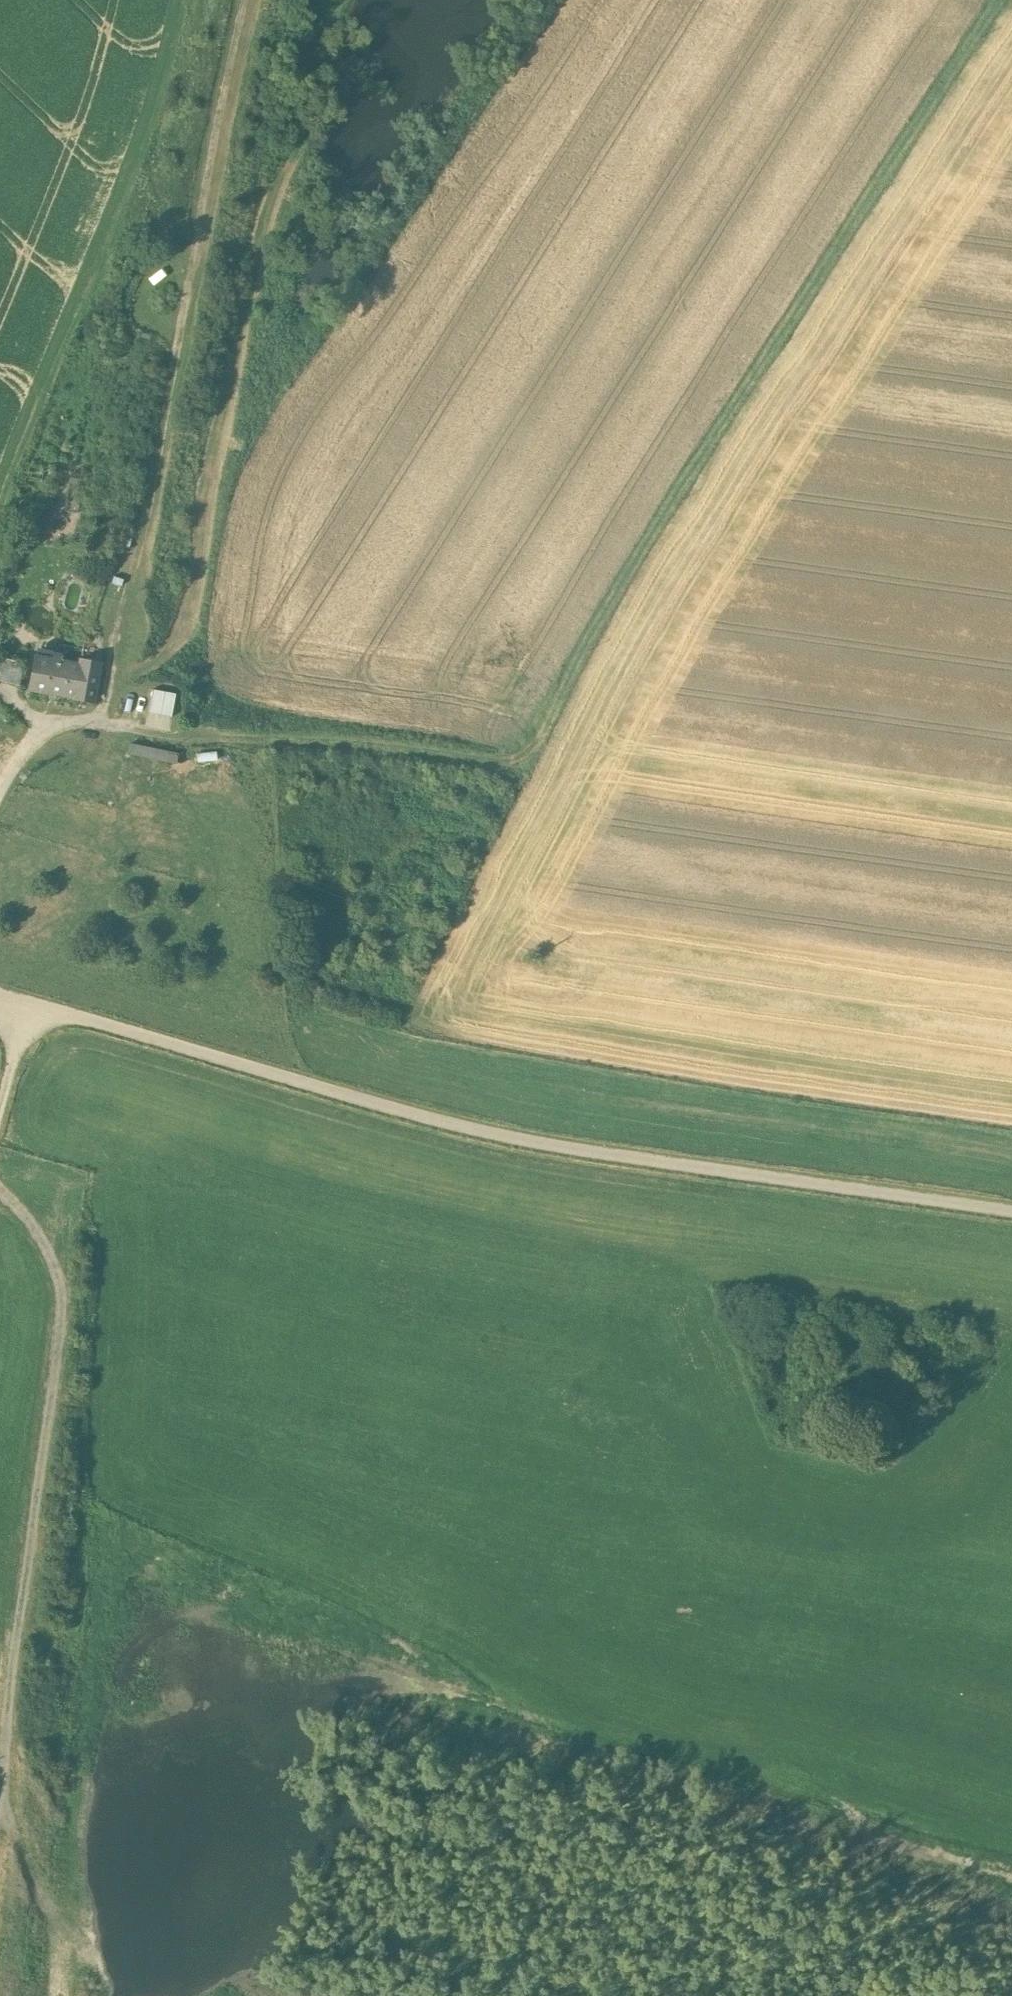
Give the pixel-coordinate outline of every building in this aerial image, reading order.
[(60,662),(81,666),(82,660),(83,649),(61,646),(60,656),(61,656),(60,662)] [(76,697),(81,666),(60,662),(61,656),(60,656),(54,655),(53,661),(35,658),(30,689),(76,697)] [(99,663),(92,662),(82,660),(81,666),(76,697),(75,698),(92,701),(99,663)] [(2,662),(0,670),(0,681),(19,686),(22,668),(2,662)] [(167,714),(171,691),(150,687),(145,710),(167,714)]
